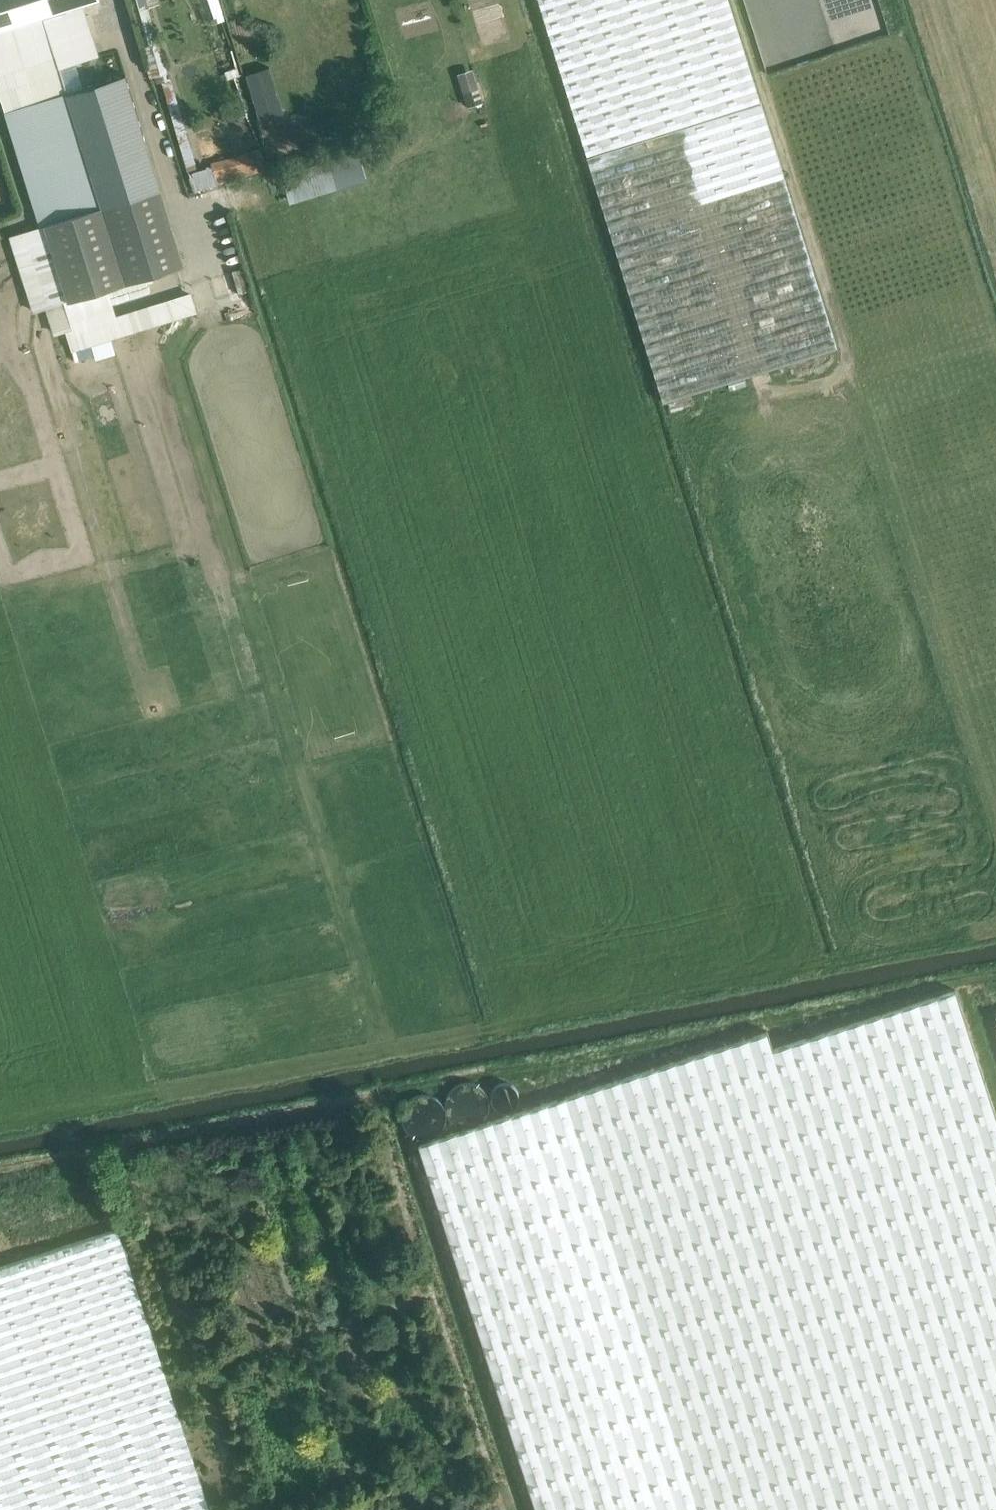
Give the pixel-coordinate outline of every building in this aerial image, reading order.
[(44,17),(43,14),(39,0),(0,0),(0,31),(44,17)] [(43,14),(89,0),(39,0),(43,14)] [(160,41),(148,0),(130,0),(143,45),(160,41)] [(587,153),(761,100),(730,0),(539,0),(587,153)] [(270,66),(246,73),(260,119),(284,111),(270,66)] [(67,92),(102,207),(125,284),(185,265),(125,74),(67,92)] [(476,81),(460,86),(467,109),(483,104),(476,81)] [(761,100),(587,153),(664,402),(838,348),(761,100)] [(189,137),(178,102),(170,104),(182,140),(189,137)] [(212,162),(217,182),(267,168),(261,148),(212,162)] [(359,150),(330,158),(338,187),(367,179),(359,150)] [(218,186),(217,182),(212,162),(208,163),(208,165),(188,171),(195,192),(218,186)] [(125,284),(102,207),(46,225),(69,301),(125,284)] [(833,1509),(995,1509),(995,1117),(955,989),(772,1047),(767,1031),(686,1057),(833,1509)] [(686,1057),(419,1143),(537,1509),(833,1509),(686,1057)] [(118,1227),(0,1266),(0,1509),(211,1509),(118,1227)]
